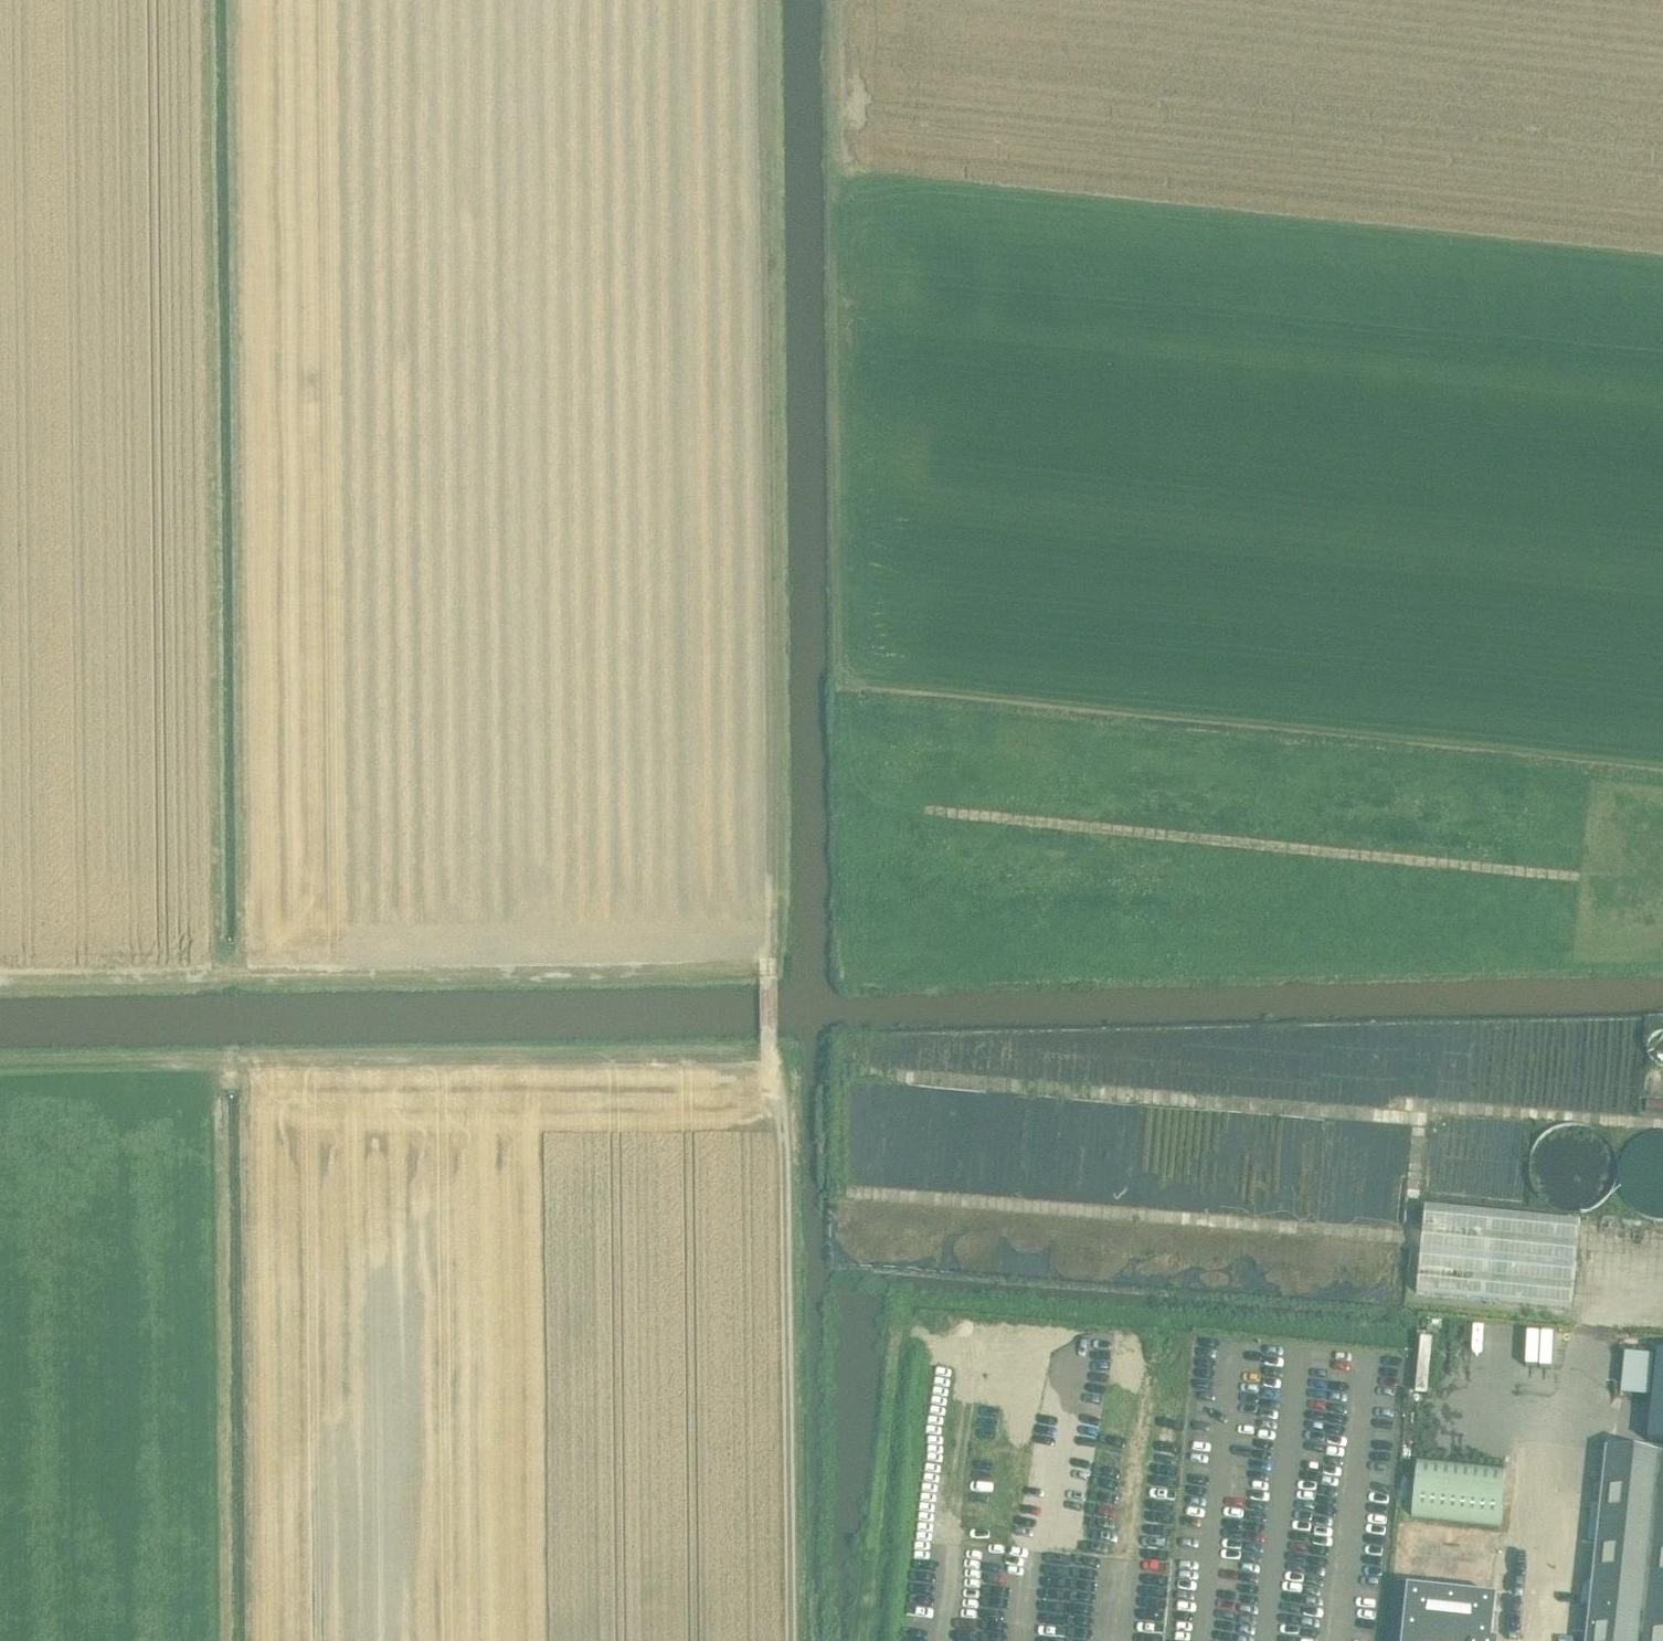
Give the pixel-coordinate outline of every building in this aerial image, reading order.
[(1425,1208),(1416,1294),(1571,1308),(1579,1223),(1425,1208)] [(1657,1353),(1647,1442),(1662,1444),(1662,1353),(1657,1353)] [(1585,1640),(1662,1640),(1662,1457),(1605,1451),(1593,1562),(1591,1580),(1585,1640)] [(1417,1459),(1411,1517),(1499,1526),(1505,1469),(1417,1459)] [(1434,1525),(1428,1584),(1497,1591),(1503,1532),(1434,1525)] [(1401,1640),(1491,1640),(1496,1598),(1406,1589),(1401,1640)]
